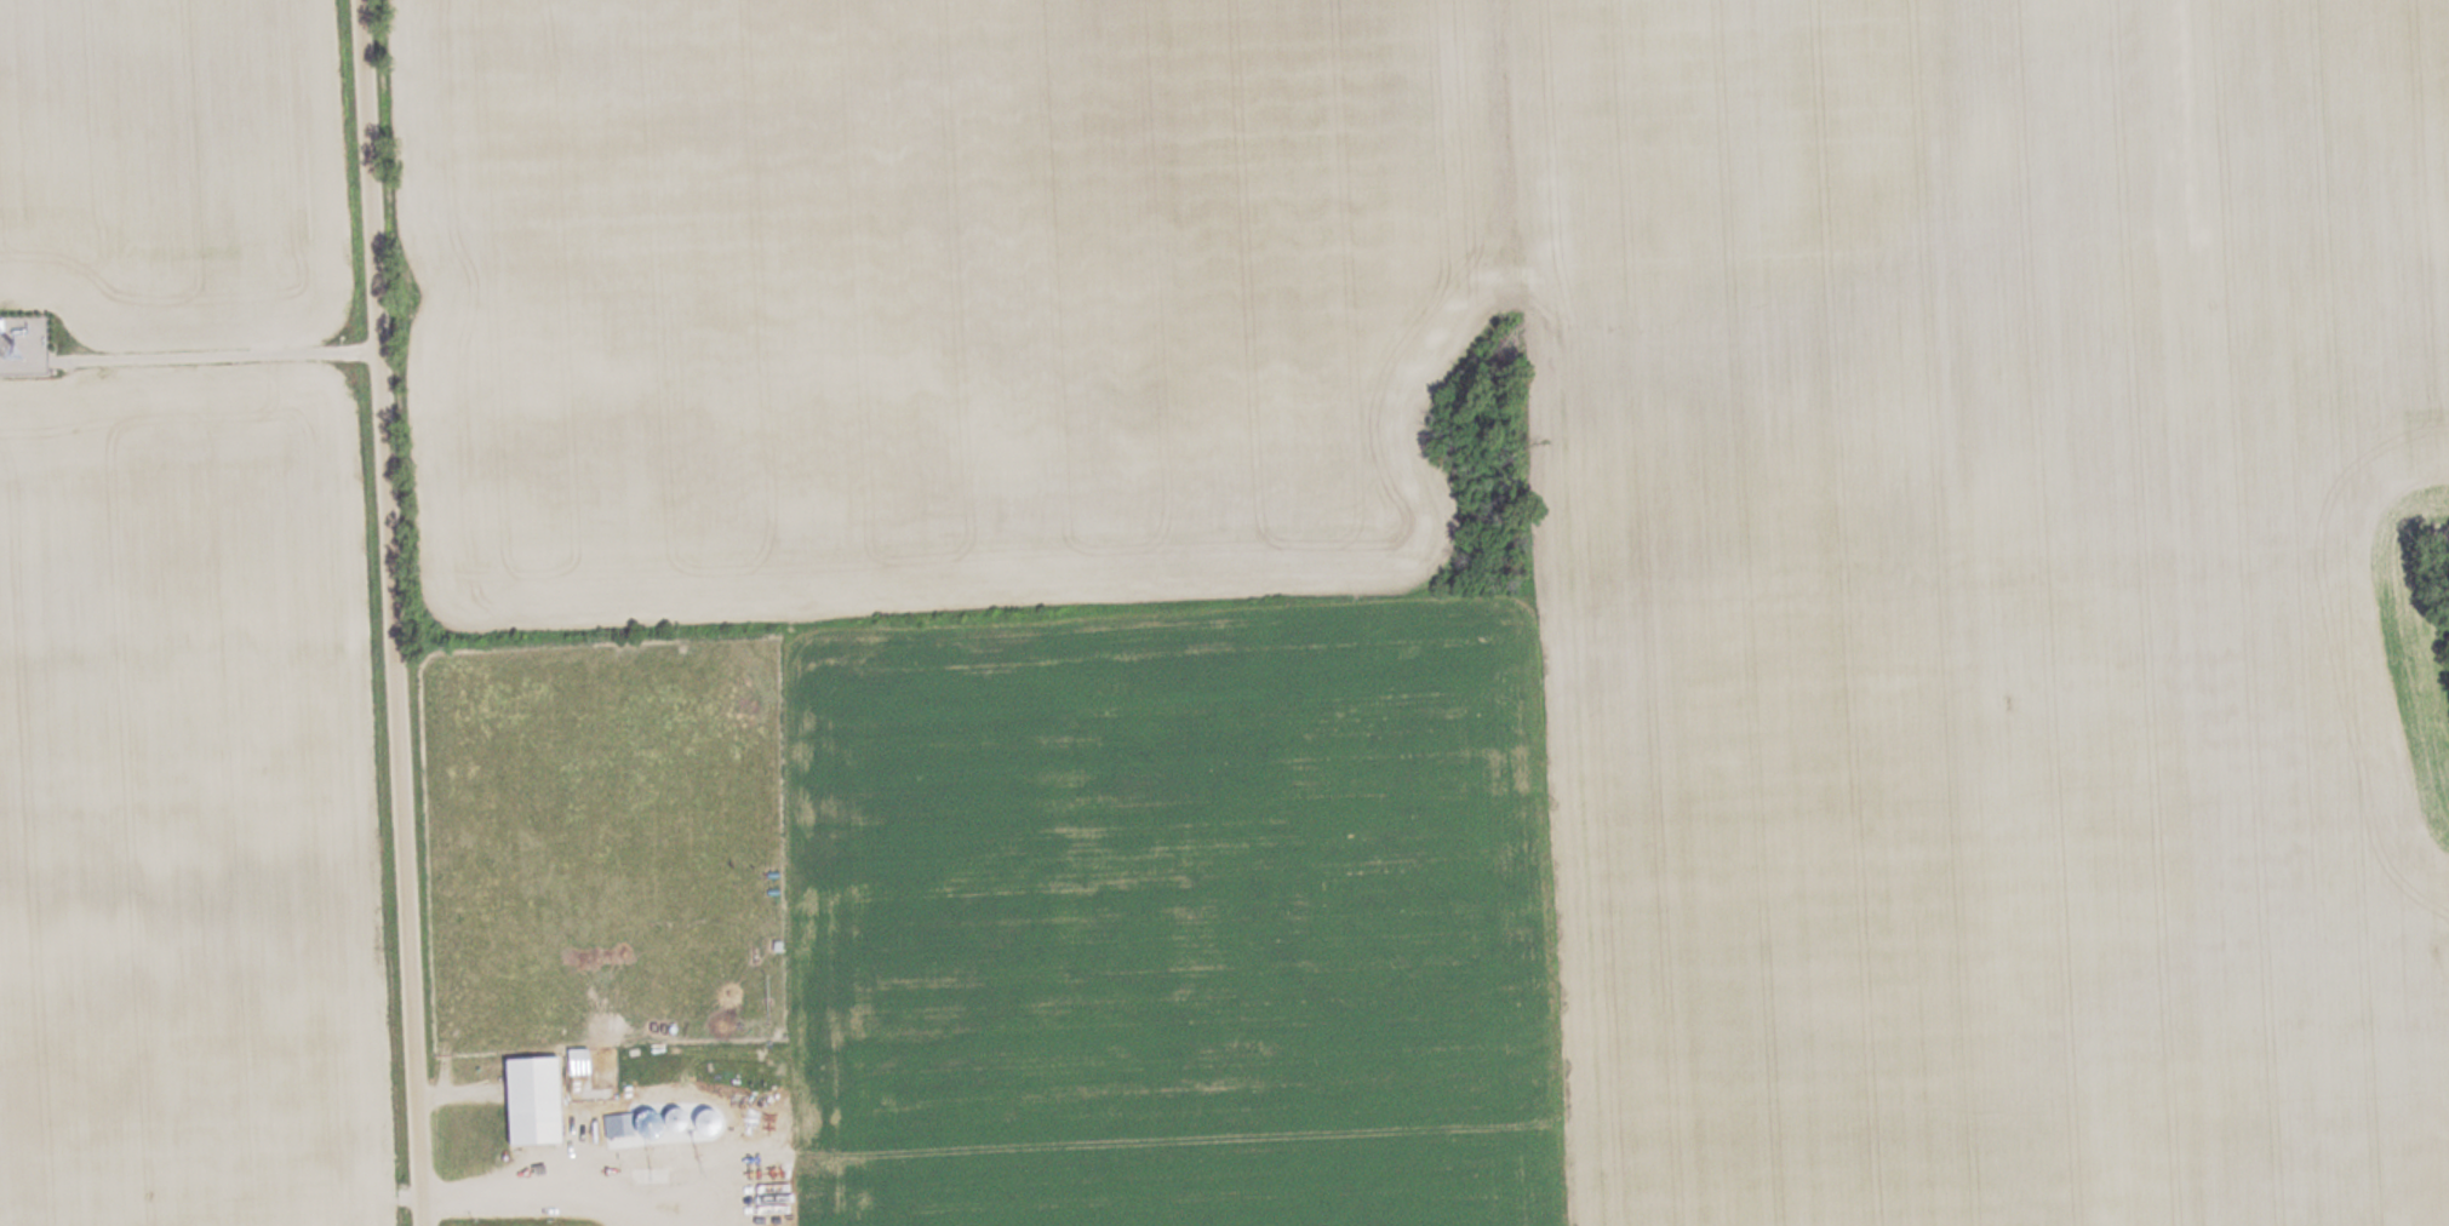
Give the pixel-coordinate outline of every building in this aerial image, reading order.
[(565,1057),(510,1059),(513,1144),(568,1143),(565,1057)] [(724,1110),(703,1112),(706,1135),(726,1133),(724,1110)] [(609,1117),(609,1136),(634,1136),(634,1117),(609,1117)]
